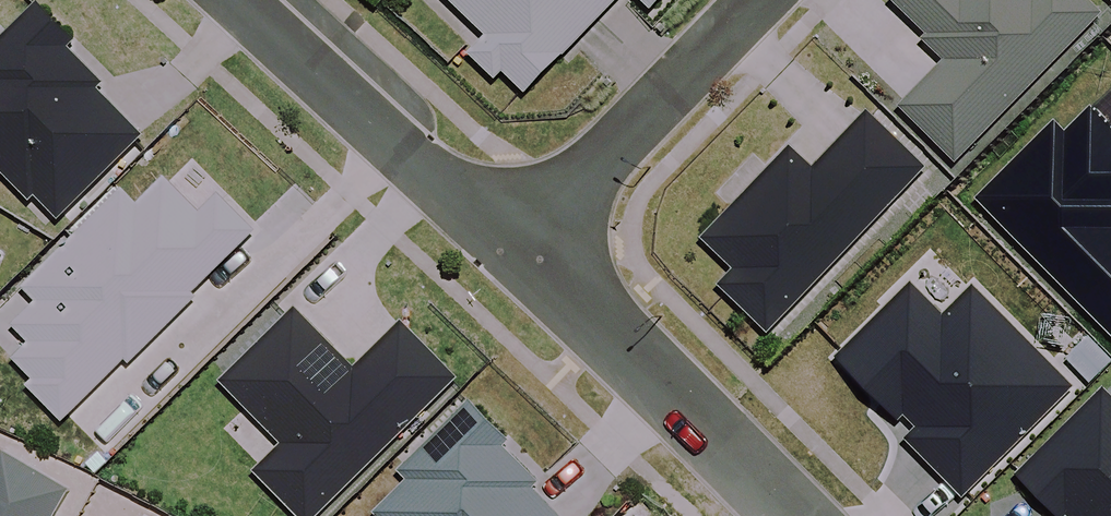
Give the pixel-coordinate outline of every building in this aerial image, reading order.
[(574,0),(455,0),(489,34),(471,51),(496,75),(505,67),(527,88),(595,21),(574,0)] [(595,21),(617,0),(574,0),(595,21)] [(900,104),(955,158),(1103,11),(1092,0),(899,0),(930,31),(926,36),(947,57),(900,104)] [(29,196),(36,190),(62,216),(145,136),(98,88),(103,83),(66,45),(74,37),(41,3),(0,43),(0,166),(29,196)] [(719,282),(769,329),(927,165),(868,109),(812,167),(792,147),(706,235),(737,264),(719,282)] [(1092,109),(1069,132),(1055,118),(977,195),(1110,329),(1110,128),(1092,109)] [(73,237),(163,329),(197,296),(192,291),(256,230),(218,191),(199,210),(166,176),(138,203),(124,189),(73,237)] [(67,422),(163,329),(73,237),(24,285),(37,299),(9,326),(28,346),(18,356),(37,376),(29,384),(67,422)] [(912,282),(838,355),(915,432),(910,437),(967,494),(1076,386),(975,285),(945,315),(912,282)] [(458,376),(403,321),(357,368),(295,307),(223,379),(287,442),(257,472),(302,515),(317,515),(458,376)] [(1021,473),(1064,515),(1110,515),(1110,395),(1105,390),(1021,473)] [(471,398),(401,467),(413,478),(377,513),(379,515),(560,515),(532,488),(539,481),(503,445),(511,437),(471,398)]
